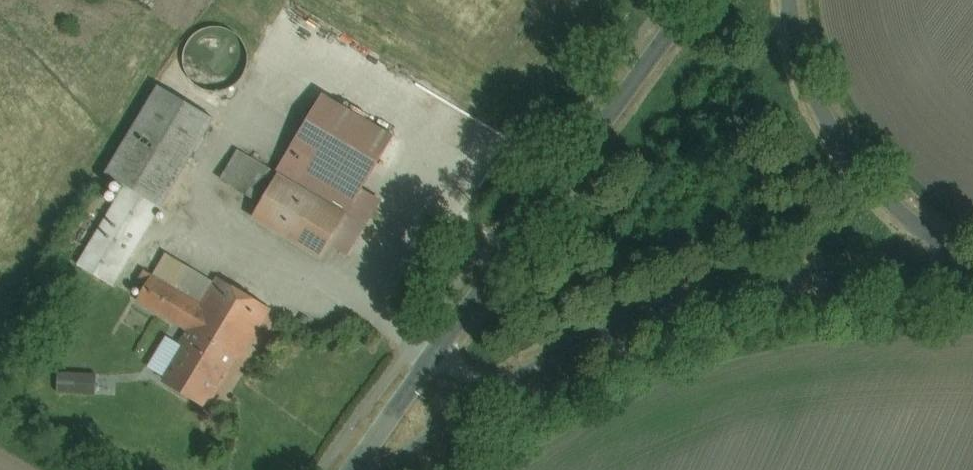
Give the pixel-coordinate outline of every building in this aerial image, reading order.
[(127,178),(165,201),(215,118),(162,86),(113,169),(127,178)] [(255,207),(324,250),(397,134),(328,92),(255,207)] [(240,147),(221,176),(258,198),(276,169),(240,147)] [(165,201),(127,178),(77,261),(116,284),(165,201)] [(195,326),(207,306),(150,272),(139,292),(195,326)] [(195,326),(167,373),(222,406),(279,311),(224,279),(207,306),(195,326)] [(99,391),(99,370),(59,369),(59,391),(99,391)]
